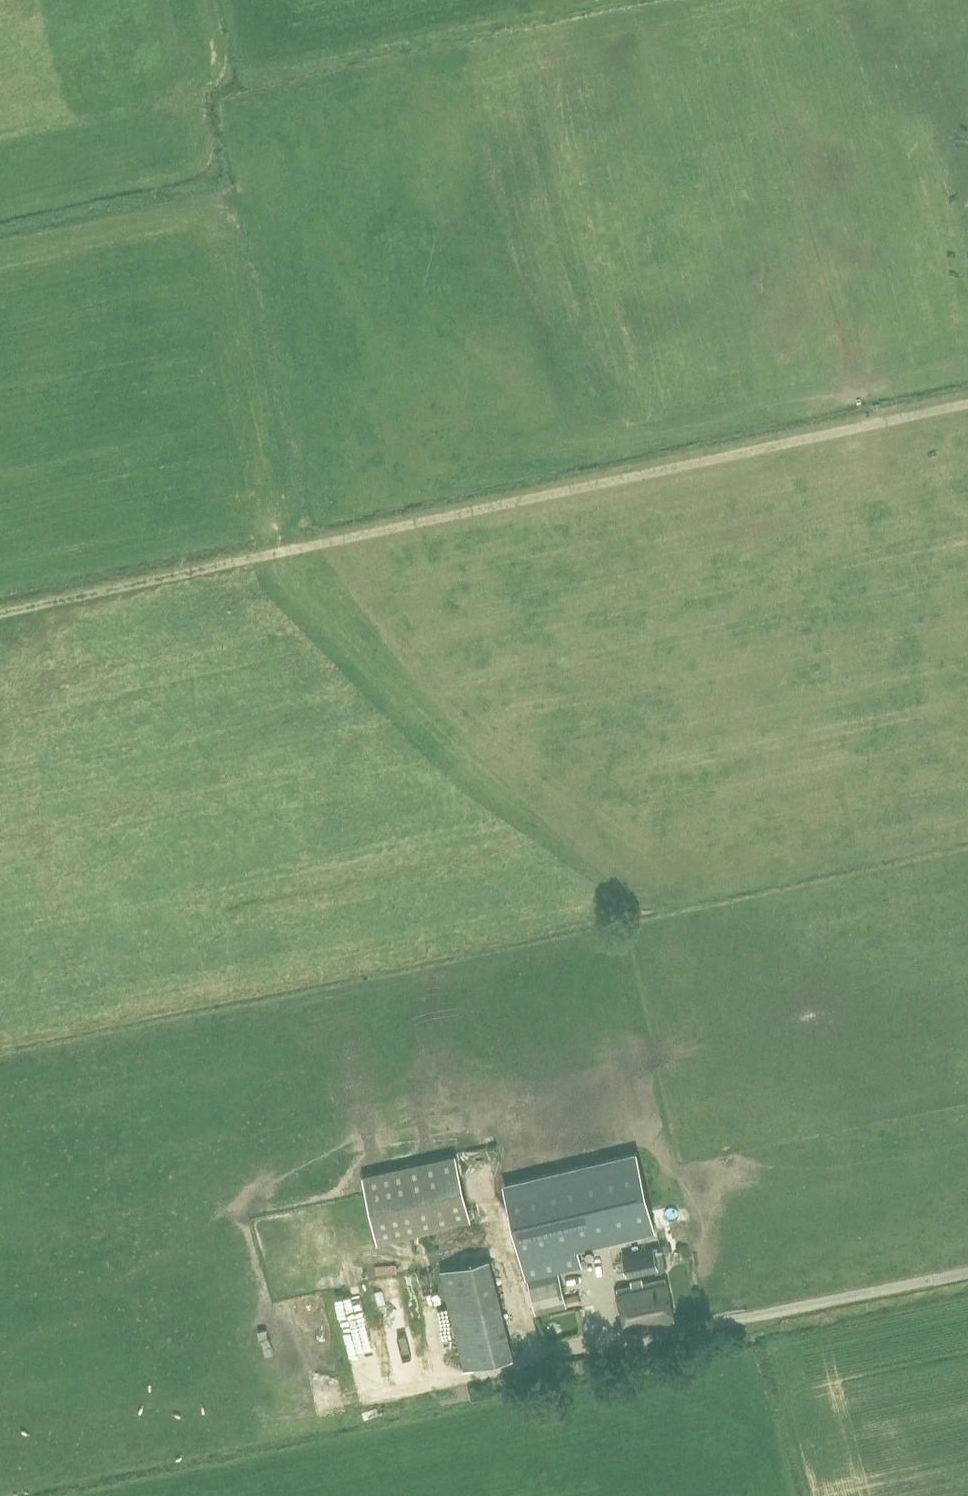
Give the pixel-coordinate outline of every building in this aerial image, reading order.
[(378,1242),(470,1222),(455,1155),(363,1175),(378,1242)] [(559,1271),(559,1272),(581,1266),(577,1248),(654,1230),(651,1217),(658,1215),(655,1201),(648,1203),(644,1185),(513,1216),(528,1279),(559,1271)] [(653,1247),(623,1254),(628,1276),(658,1269),(653,1247)] [(488,1259),(441,1270),(465,1368),(512,1357),(488,1259)] [(559,1271),(528,1279),(536,1315),(568,1307),(559,1272),(559,1271)] [(391,1293),(403,1290),(399,1276),(387,1280),(391,1293)] [(665,1279),(619,1288),(628,1330),(674,1320),(665,1279)] [(344,1339),(338,1309),(334,1310),(329,1290),(308,1294),(319,1345),(344,1339)] [(368,1337),(369,1345),(385,1343),(380,1307),(352,1311),(356,1339),(368,1337)]
